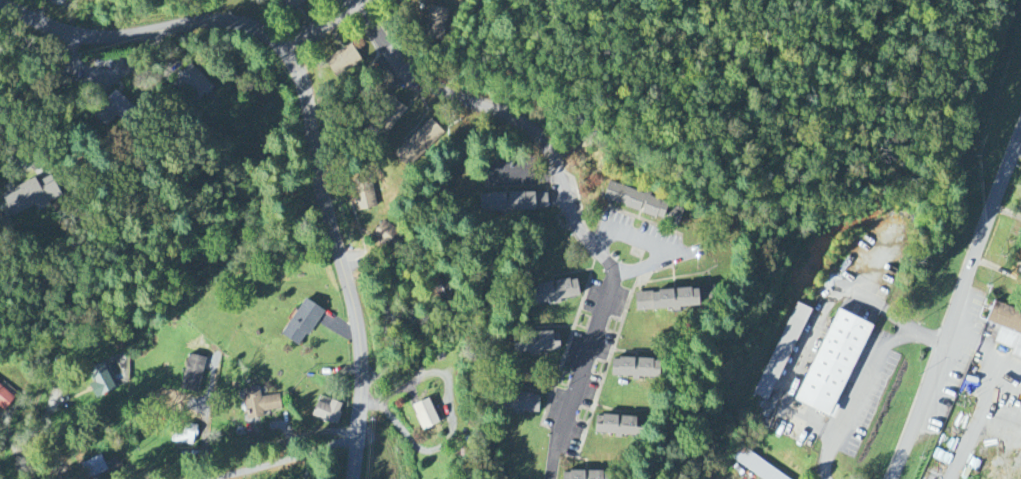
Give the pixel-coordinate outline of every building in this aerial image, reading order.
[(291,14),(309,0),(280,0),(291,14)] [(449,10),(428,8),(425,36),(446,38),(449,10)] [(361,62),(350,45),(324,62),(335,79),(361,62)] [(173,81),(198,101),(210,86),(184,65),(173,81)] [(116,117),(123,125),(136,113),(116,91),(90,115),(103,129),(116,117)] [(405,108),(388,98),(371,129),(387,138),(405,108)] [(444,133),(430,120),(395,156),(409,170),(444,133)] [(0,196),(0,199),(9,218),(33,207),(35,211),(60,199),(49,177),(34,184),(32,180),(0,196)] [(377,209),(372,179),(351,182),(356,212),(377,209)] [(602,201),(662,221),(668,203),(608,183),(602,201)] [(477,214),(547,211),(546,193),(476,196),(477,214)] [(389,252),(402,238),(384,221),(371,235),(389,252)] [(575,280),(528,285),(531,306),(558,303),(558,301),(577,298),(575,280)] [(697,309),(696,290),(634,293),(635,312),(697,309)] [(323,312),(304,301),(281,337),(300,349),(323,312)] [(811,311),(797,304),(753,396),(768,403),(811,311)] [(993,304),(986,323),(999,329),(994,344),(1012,351),(1010,357),(1020,361),(1020,314),(993,304)] [(835,407),(870,326),(835,310),(794,404),(832,420),(837,408),(835,407)] [(510,345),(510,357),(539,356),(538,352),(559,351),(558,333),(522,334),(523,345),(510,345)] [(179,391),(198,396),(207,360),(189,355),(179,391)] [(657,380),(657,361),(634,361),(634,360),(609,360),(609,379),(657,380)] [(94,399),(114,392),(105,364),(84,371),(94,399)] [(0,387),(0,410),(3,412),(14,399),(0,387)] [(243,391),(246,421),(264,419),(263,413),(281,411),(279,396),(260,398),(259,389),(243,391)] [(536,415),(538,398),(513,394),(510,411),(536,415)] [(411,406),(419,431),(437,426),(429,400),(411,406)] [(328,407),(316,403),(310,418),(336,427),(341,414),(338,413),(341,406),(330,402),(328,407)] [(633,438),(634,418),(595,417),(594,437),(633,438)] [(171,444),(194,446),(196,426),(183,425),(182,432),(172,432),(171,444)] [(748,453),(739,466),(758,478),(786,478),(748,453)] [(82,478),(92,478),(107,474),(102,458),(78,465),(82,478)]
